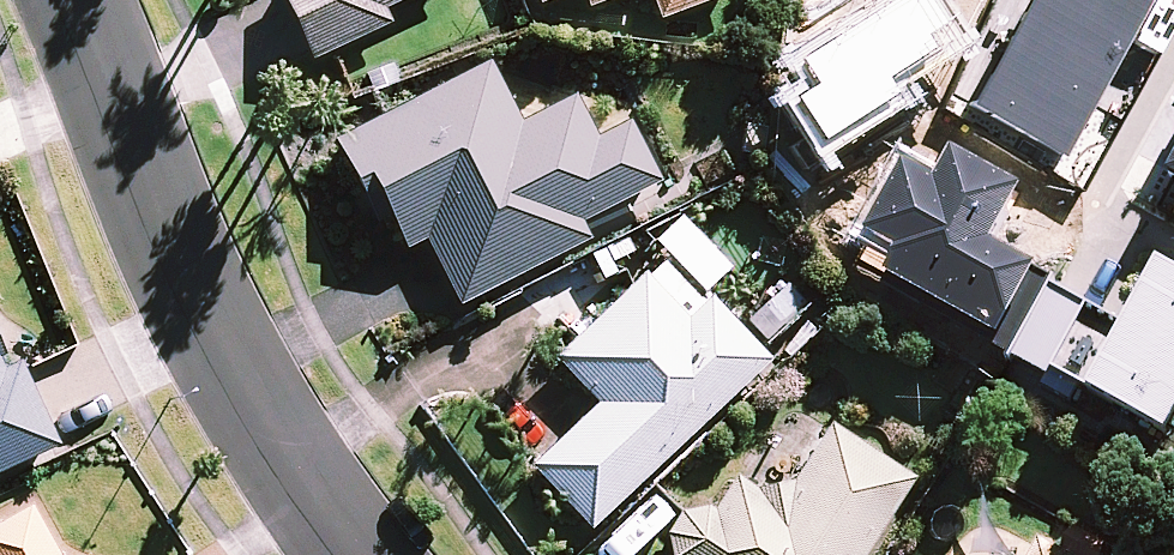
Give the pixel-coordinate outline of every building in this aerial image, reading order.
[(308,59),(381,25),(375,11),(398,0),(281,0),(308,59)] [(658,17),(705,0),(652,0),(658,17)] [(518,122),(487,61),(332,140),(361,195),(373,189),(403,247),(423,237),(457,303),(586,238),(577,222),(663,178),(632,119),(594,138),(572,94),(518,122)] [(767,360),(667,253),(554,359),(596,404),(529,466),(587,528),(767,360)] [(0,365),(0,469),(52,445),(15,364),(2,369),(0,365)] [(909,477),(826,424),(821,431),(790,412),(743,485),(728,475),(711,503),(708,506),(703,505),(697,504),(692,505),(686,506),(681,508),(677,511),(672,515),(669,519),(666,523),(664,529),(662,534),(662,539),(662,545),(663,550),(665,554),(859,554),(909,477)] [(31,504),(0,521),(0,554),(60,554),(31,504)] [(1037,542),(1030,554),(1060,554),(1037,542)] [(959,543),(953,554),(981,554),(959,543)]
